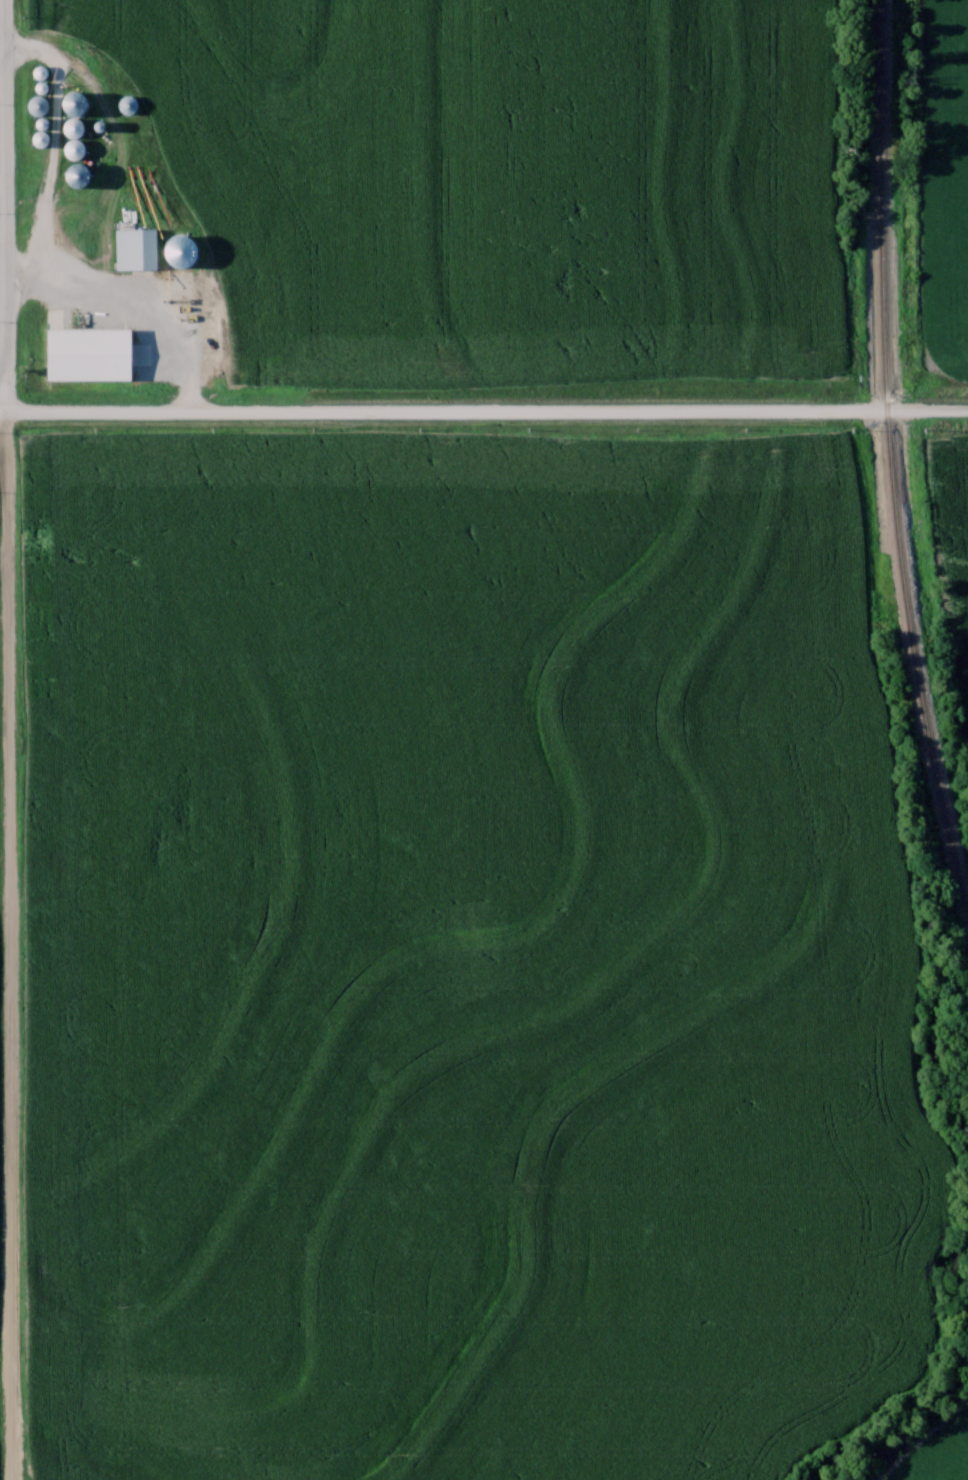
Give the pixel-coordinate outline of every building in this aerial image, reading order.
[(51,112),(48,93),(32,95),(36,115),(51,112)] [(137,113),(141,97),(125,93),(121,109),(137,113)] [(82,133),(88,132),(83,115),(64,119),(74,159),(88,155),(82,133)] [(91,163),(75,163),(75,185),(91,184),(91,163)] [(160,227),(116,228),(117,269),(160,268),(160,227)]
